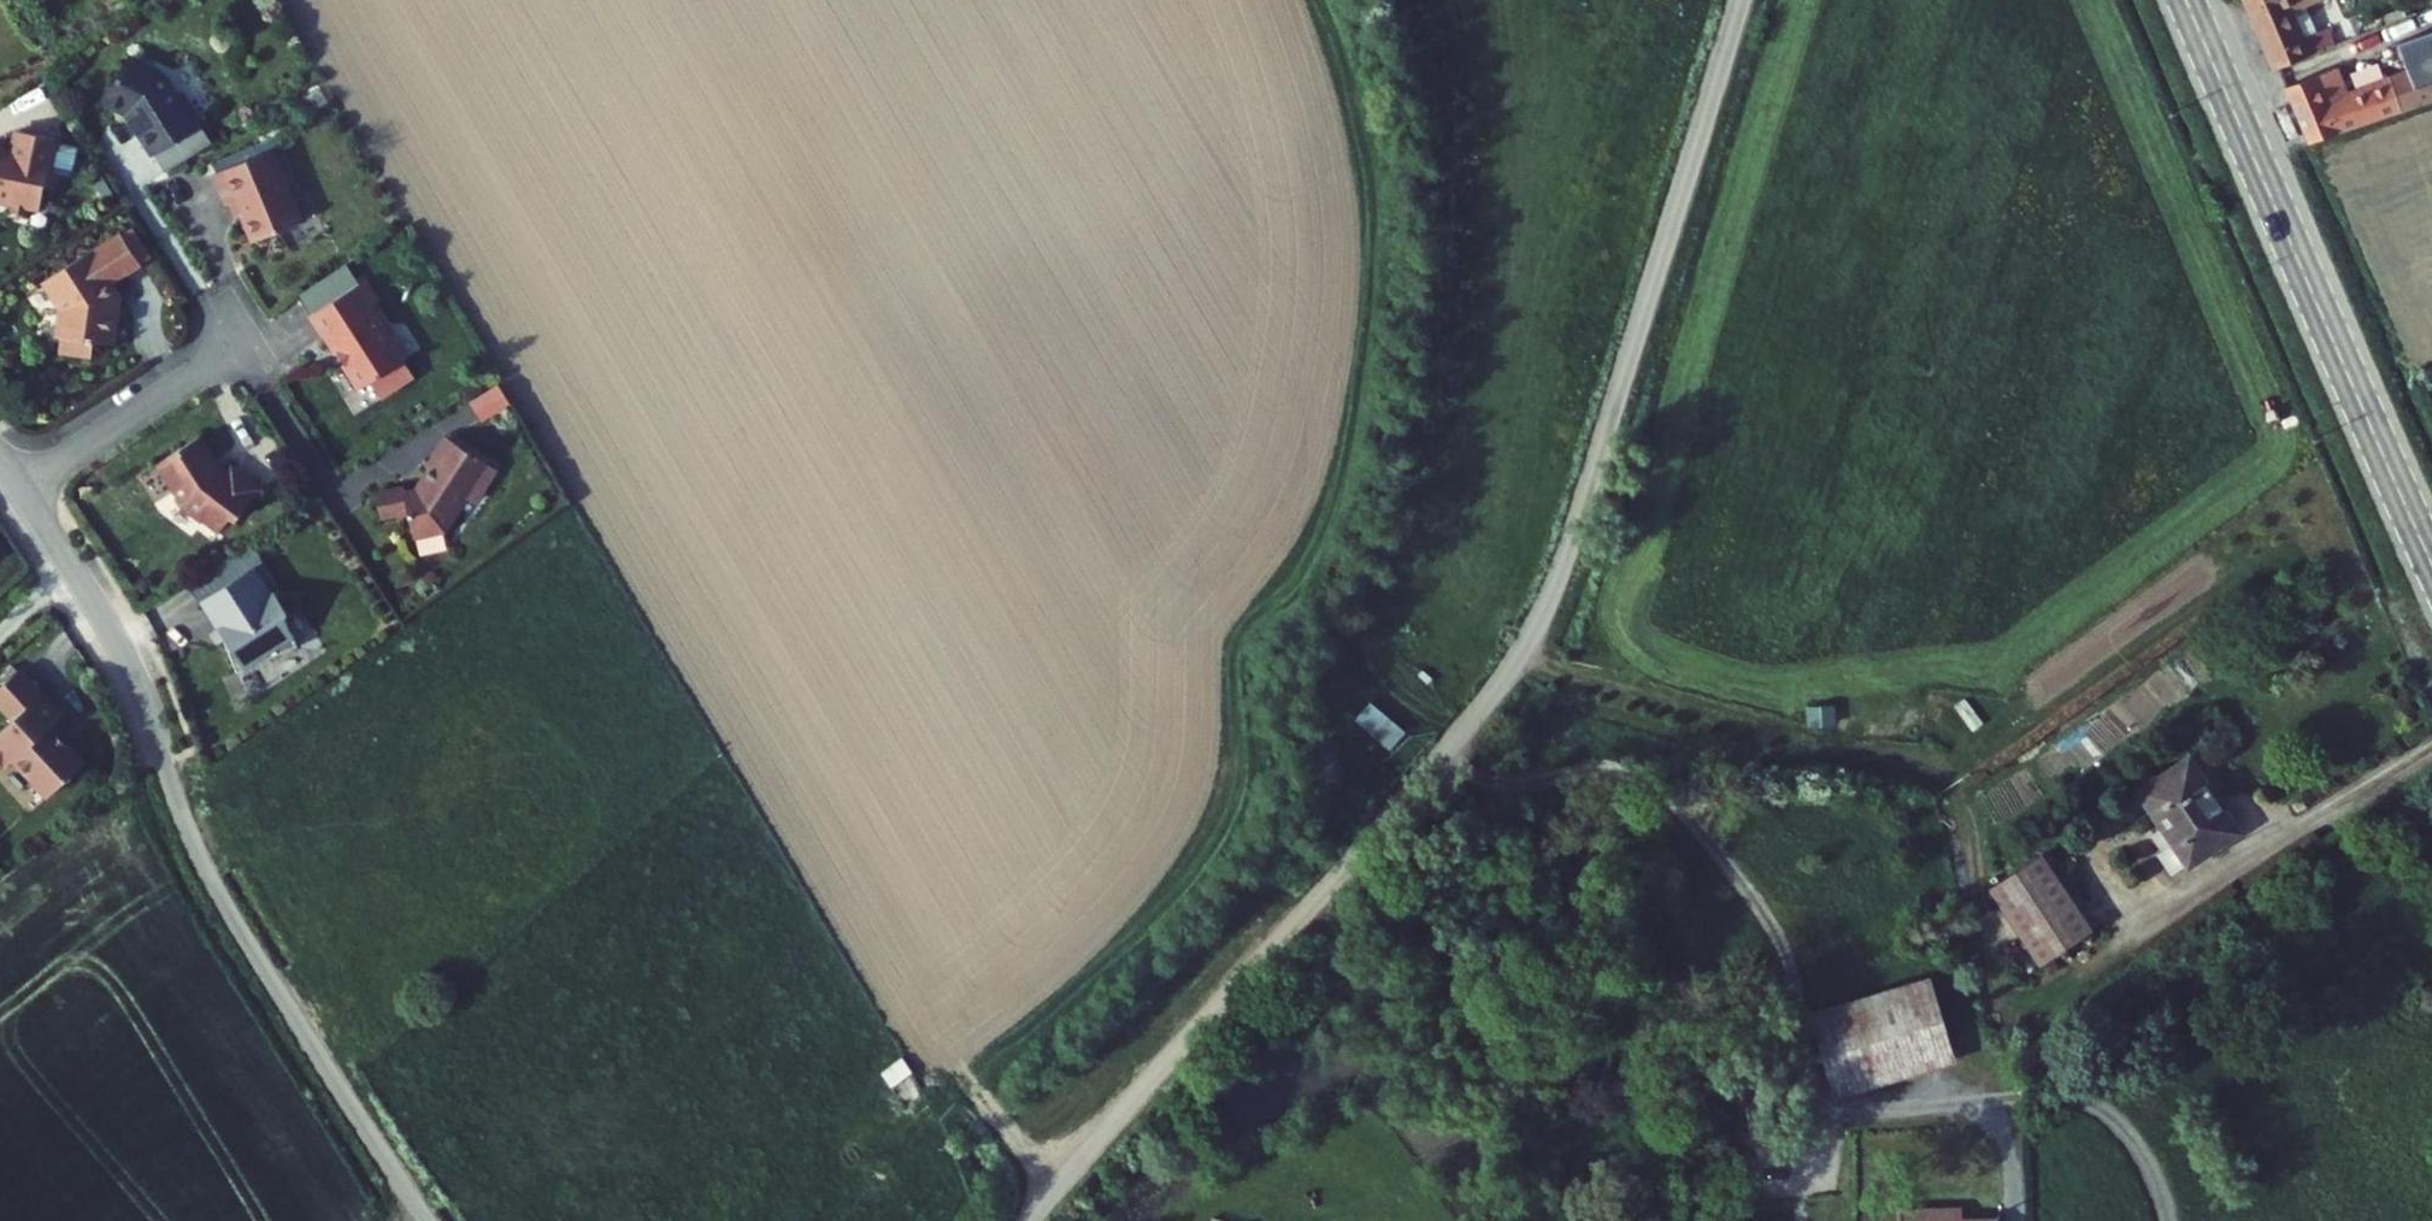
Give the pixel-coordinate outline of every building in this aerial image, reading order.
[(2283,56),(2310,44),(2292,3),(2297,0),(2259,0),(2283,56)] [(162,124),(179,151),(226,120),(207,92),(200,90),(186,70),(152,52),(139,79),(135,77),(126,95),(153,108),(155,107),(163,119),(162,120),(161,122),(162,124)] [(2292,72),(2315,135),(2431,92),(2431,61),(2330,98),(2317,63),(2292,72)] [(78,133),(43,125),(37,149),(20,145),(18,144),(15,144),(12,144),(8,146),(6,148),(2,142),(0,144),(0,204),(1,205),(21,192),(33,195),(31,203),(50,207),(51,199),(61,202),(66,182),(72,183),(75,168),(70,167),(78,133)] [(297,147),(238,171),(251,203),(261,199),(278,240),(327,220),(297,147)] [(138,341),(144,298),(133,282),(165,261),(147,231),(116,251),(114,249),(70,278),(89,308),(84,349),(116,353),(118,339),(138,341)] [(352,332),(360,345),(366,346),(375,360),(374,366),(386,385),(396,379),(407,396),(440,374),(395,304),(405,297),(391,276),(335,313),(348,334),(352,332)] [(537,400),(525,382),(500,398),(511,416),(537,400)] [(441,535),(471,528),(491,494),(500,500),(521,465),(510,459),(513,454),(476,431),(473,437),(468,433),(449,465),(455,468),(442,489),(431,492),(429,486),(401,494),(408,519),(435,512),(441,535)] [(246,467),(225,434),(183,462),(204,495),(202,496),(206,503),(228,520),(230,518),(245,529),(255,515),(260,519),(286,486),(257,464),(252,471),(246,467)] [(272,593),(256,565),(202,598),(225,637),(223,637),(236,670),(297,646),(285,615),(289,613),(275,591),(272,593)] [(25,668),(0,691),(0,695),(20,717),(0,735),(0,758),(9,768),(20,758),(53,795),(89,763),(55,726),(67,715),(25,668)] [(1369,700),(1356,720),(1396,747),(1410,727),(1369,700)] [(2189,867),(2238,836),(2190,763),(2142,794),(2189,867)] [(2041,970),(2091,937),(2042,861),(1991,894),(2041,970)] [(1824,1004),(1847,1085),(1970,1050),(1947,969),(1824,1004)] [(1901,1209),(1901,1220),(1998,1220),(1998,1219),(1960,1220),(1960,1208),(1901,1209)]
